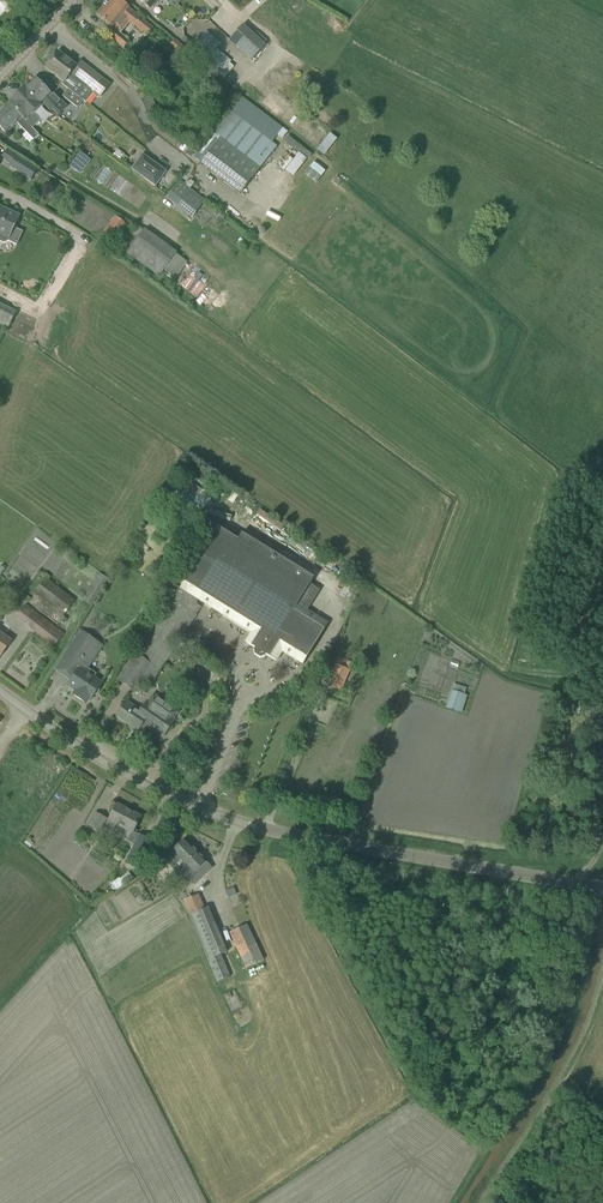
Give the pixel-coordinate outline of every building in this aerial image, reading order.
[(119,35),(128,23),(134,28),(135,27),(142,33),(143,31),(148,35),(153,28),(142,19),(119,0),(109,0),(96,16),(112,28),(106,36),(123,50),(129,43),(119,35)] [(242,26),(229,40),(251,60),(264,46),(242,26)] [(232,61),(202,37),(190,51),(219,76),(232,61)] [(174,40),(170,46),(183,57),(189,49),(175,39),(174,40)] [(81,63),(78,68),(57,52),(45,68),(63,82),(62,83),(79,97),(86,87),(100,98),(110,86),(81,63)] [(34,79),(25,88),(41,105),(42,105),(49,112),(51,110),(55,115),(58,117),(67,108),(54,94),(51,96),(42,88),(34,79)] [(9,103),(28,124),(32,128),(39,121),(32,114),(41,105),(25,88),(9,103)] [(83,101),(68,89),(63,96),(77,108),(83,101)] [(150,96),(140,100),(146,113),(156,108),(150,96)] [(32,128),(28,124),(9,103),(0,112),(0,129),(4,134),(16,123),(33,140),(39,135),(32,128)] [(81,174),(91,161),(81,153),(70,167),(81,174)] [(167,171),(142,154),(132,169),(156,186),(167,171)] [(10,167),(31,180),(38,170),(17,157),(10,167)] [(180,182),(166,199),(176,206),(189,189),(180,182)] [(19,216),(0,207),(0,242),(3,243),(6,243),(8,241),(9,238),(8,238),(19,216)] [(216,213),(212,218),(218,223),(222,218),(216,213)] [(126,225),(115,216),(103,232),(115,241),(126,225)] [(8,328),(17,312),(0,303),(0,324),(8,328)] [(231,491),(227,499),(233,503),(238,495),(231,491)] [(122,672),(117,679),(133,690),(141,678),(149,684),(179,640),(200,607),(197,605),(196,599),(251,633),(247,639),(257,645),(255,649),(256,653),(258,653),(261,655),(261,657),(265,656),(268,652),(278,658),(282,652),(302,665),(309,654),(328,624),(307,611),(297,605),(310,584),(314,578),(242,533),(238,539),(218,527),(205,547),(180,588),(175,585),(167,598),(170,600),(134,655),(136,656),(123,673),(122,672)] [(109,579),(99,574),(83,599),(93,605),(109,579)] [(76,601),(46,578),(33,594),(64,617),(76,601)] [(54,646),(64,633),(26,604),(16,616),(54,646)] [(89,669),(104,645),(84,632),(65,661),(78,670),(68,686),(76,691),(73,695),(85,703),(88,699),(90,700),(96,690),(100,684),(93,679),(96,674),(89,669)] [(0,657),(11,642),(0,634),(0,657)] [(341,691),(350,671),(349,670),(352,662),(339,656),(335,665),(336,666),(328,685),(341,691)] [(147,702),(146,701),(140,711),(126,702),(117,716),(131,726),(130,728),(137,732),(138,730),(141,733),(146,726),(163,737),(174,720),(173,720),(179,711),(153,693),(147,702)] [(116,825),(132,833),(140,817),(117,805),(107,824),(114,828),(116,825)] [(106,818),(97,813),(89,828),(99,833),(106,818)] [(138,835),(123,862),(138,870),(152,842),(138,835)] [(164,859),(169,865),(175,873),(176,875),(185,884),(190,880),(197,887),(205,880),(203,877),(212,868),(184,839),(164,859)] [(228,953),(209,908),(205,909),(198,894),(184,901),(190,915),(189,916),(205,953),(203,954),(216,983),(229,978),(225,969),(226,969),(220,956),(228,953)] [(264,960),(247,925),(230,933),(246,968),(264,960)] [(231,1010),(241,1006),(234,990),(224,994),(231,1010)]
